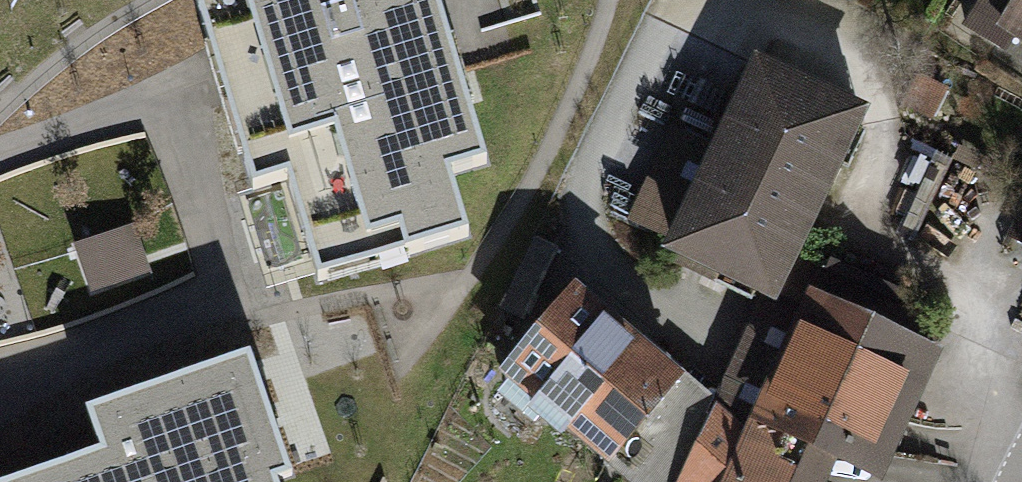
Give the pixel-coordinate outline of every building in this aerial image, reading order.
[(465,238),(446,176),(486,164),(457,73),(453,58),(435,0),(382,0),(380,1),(379,0),(191,0),(205,45),(219,89),(224,106),(251,193),(288,182),(316,271),(320,283),(465,238)] [(962,24),(1005,50),(1014,36),(1021,40),(1021,0),(977,0),(962,24)] [(871,100),(757,49),(716,142),(666,119),(623,216),(670,237),(666,246),(756,286),(783,298),(804,251),(871,100)] [(1009,233),(1021,239),(1021,208),(1009,233)] [(133,224),(74,244),(91,290),(149,270),(133,224)] [(535,235),(501,307),(525,318),(559,246),(535,235)] [(901,294),(804,251),(783,298),(756,286),(728,347),(709,390),(705,399),(834,456),(880,477),(902,427),(941,340),(928,334),(935,320),(897,303),(901,294)] [(709,390),(578,274),(501,365),(626,481),(668,481),(705,399),(709,390)] [(278,479),(293,474),(291,468),(253,358),(93,413),(107,451),(18,481),(279,481),(278,479)] [(705,399),(668,481),(823,481),(834,456),(705,399)]
